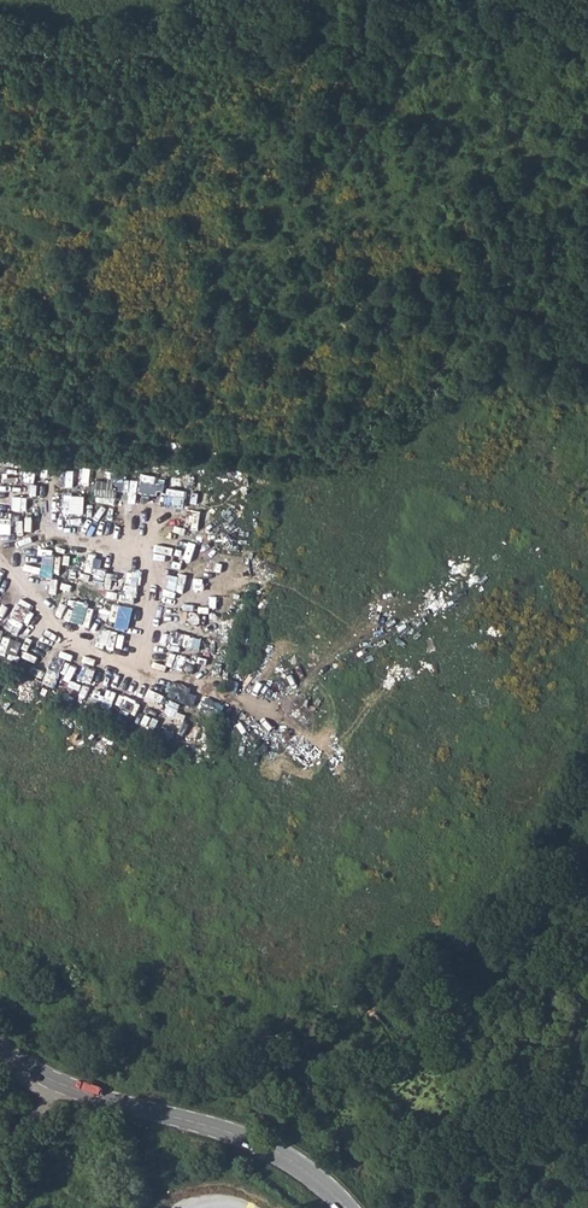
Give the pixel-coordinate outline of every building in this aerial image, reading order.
[(154,588),(150,604),(167,608),(171,592),(154,588)] [(108,603),(97,616),(109,627),(120,613),(108,603)]
